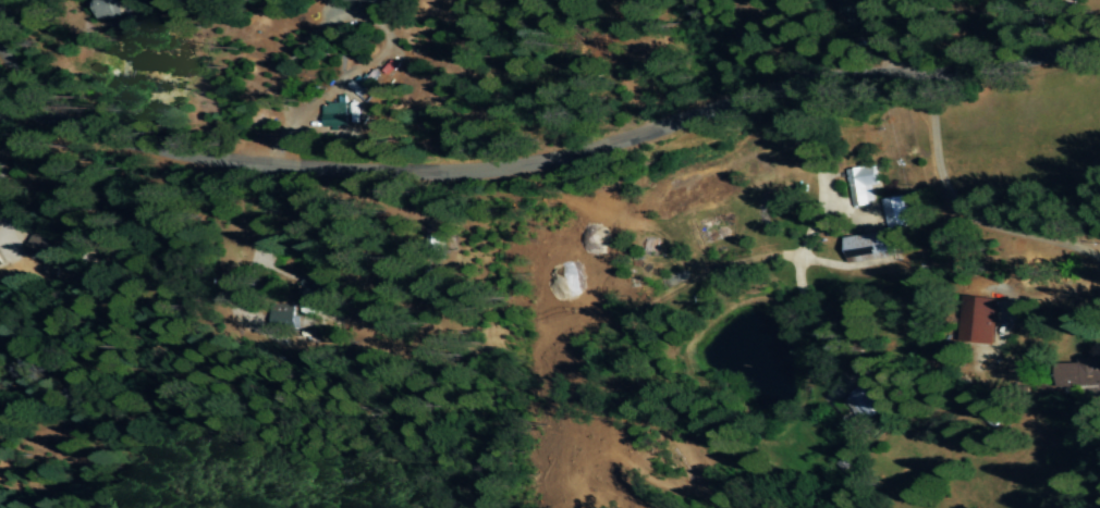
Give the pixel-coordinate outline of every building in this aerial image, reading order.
[(122,17),(119,0),(98,0),(101,20),(122,17)] [(323,105),(324,125),(347,123),(346,104),(323,105)] [(847,169),(851,206),(872,204),(870,185),(877,184),(875,167),(847,169)] [(906,227),(903,196),(881,199),(884,229),(906,227)] [(843,237),(846,261),(891,256),(889,232),(843,237)] [(23,259),(54,268),(60,248),(49,244),(51,239),(31,233),(23,259)] [(301,315),(334,315),(335,277),(301,277),(301,315)] [(962,341),(994,344),(997,299),(965,297),(962,341)] [(271,330),(294,330),(294,311),(271,311),(271,330)] [(1097,386),(1097,393),(1099,393),(1099,370),(1098,370),(1098,358),(1077,358),(1077,364),(1058,364),(1059,388),(1097,386)] [(891,403),(870,380),(845,403),(865,426),(891,403)]
